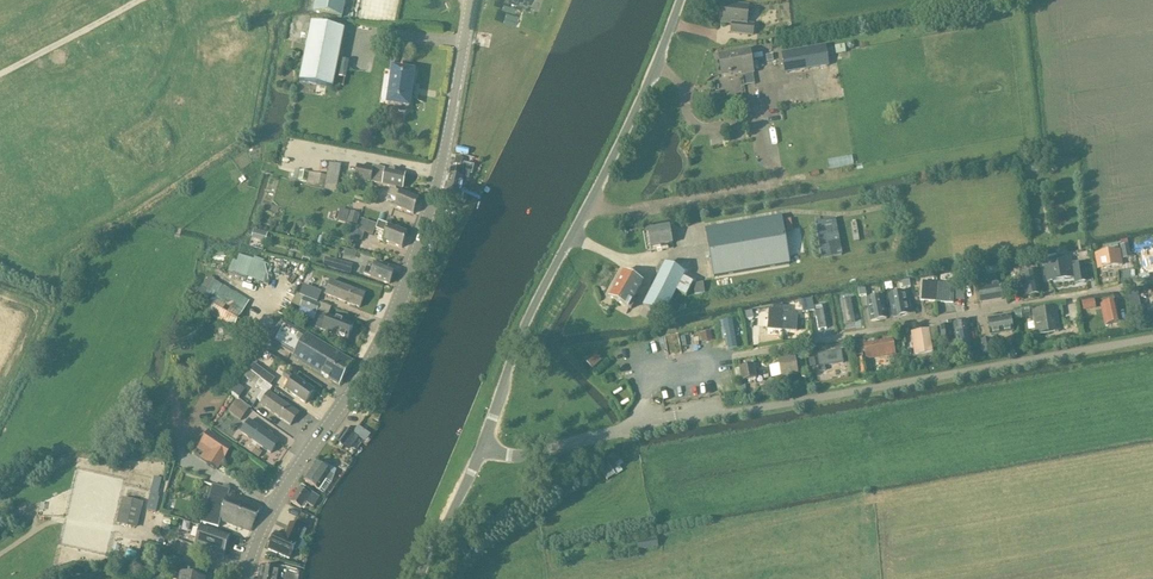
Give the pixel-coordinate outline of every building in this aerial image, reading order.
[(75,0),(71,6),(84,14),(87,8),(83,5),(86,0),(75,0)] [(227,0),(251,15),(259,3),(264,6),(267,0),(228,0),(227,0)] [(346,0),(316,0),(314,12),(342,18),(346,0)] [(724,4),(721,23),(736,25),(735,34),(753,36),(754,26),(747,25),(749,7),(724,4)] [(333,88),(344,30),(312,24),(300,82),(333,88)] [(845,46),(835,47),(836,55),(846,53),(845,46)] [(828,66),(825,47),(783,54),(786,73),(828,66)] [(298,54),(289,52),(288,58),(297,60),(298,54)] [(750,52),(719,57),(722,76),(742,73),(742,75),(753,73),(750,52)] [(393,70),(388,105),(399,107),(399,111),(400,112),(405,113),(407,112),(407,108),(409,109),(411,95),(412,95),(414,87),(412,87),(414,73),(393,70)] [(716,94),(711,94),(713,103),(721,101),(720,96),(716,94)] [(782,125),(770,128),(773,143),(785,141),(782,125)] [(832,168),(855,164),(854,154),(830,159),(832,168)] [(462,166),(464,159),(457,158),(455,165),(462,166)] [(1050,165),(1050,167),(1051,169),(1052,171),(1054,171),(1056,171),(1058,170),(1059,167),(1057,164),(1056,163),(1053,162),(1051,163),(1050,165)] [(309,173),(306,183),(336,191),(341,168),(330,165),(326,178),(309,173)] [(358,167),(356,180),(372,183),(383,185),(383,186),(403,190),(406,174),(374,167),(373,170),(358,167)] [(391,191),(388,198),(397,201),(395,209),(414,215),(419,201),(391,191)] [(357,225),(360,214),(351,212),(348,223),(357,225)] [(714,277),(789,265),(781,217),(706,230),(714,277)] [(845,255),(838,218),(817,222),(824,259),(845,255)] [(302,220),(296,223),(298,227),(302,228),(306,225),(302,220)] [(373,235),(377,224),(364,220),(361,231),(364,232),(373,235)] [(379,225),(377,232),(386,235),(383,242),(403,248),(408,234),(379,225)] [(364,232),(361,231),(353,228),(350,237),(362,241),(364,232)] [(651,248),(673,244),(670,228),(648,232),(651,248)] [(257,230),(254,236),(267,240),(269,234),(257,230)] [(1128,244),(1121,246),(1123,259),(1131,258),(1128,244)] [(1139,250),(1143,274),(1152,272),(1152,263),(1151,248),(1139,250)] [(1120,251),(1095,255),(1097,261),(1098,270),(1107,268),(1122,266),(1120,251)] [(269,265),(239,255),(237,262),(233,261),(229,273),(263,284),(269,265)] [(1057,261),(1045,262),(1046,268),(1047,268),(1048,279),(1055,278),(1055,279),(1066,277),(1066,279),(1076,278),(1077,282),(1086,281),(1084,263),(1070,265),(1069,259),(1057,261)] [(351,275),(353,265),(335,260),(332,270),(351,275)] [(1030,271),(1038,269),(1036,262),(1029,264),(1030,271)] [(367,268),(365,276),(390,285),(395,271),(376,265),(374,271),(367,268)] [(682,280),(685,275),(666,265),(644,307),(663,318),(676,293),(686,298),(692,286),(682,280)] [(967,286),(975,284),(973,271),(965,272),(967,286)] [(623,272),(609,298),(629,309),(631,310),(635,303),(633,302),(643,283),(623,272)] [(1025,299),(1040,296),(1036,274),(1021,276),(1025,299)] [(937,285),(935,302),(953,304),(954,295),(958,295),(958,287),(960,287),(961,276),(955,275),(955,286),(937,285)] [(205,290),(194,307),(234,330),(249,303),(214,282),(208,292),(205,290)] [(360,308),(365,294),(331,282),(326,296),(360,308)] [(703,284),(693,285),(695,295),(705,293),(703,284)] [(935,302),(937,285),(922,284),(920,301),(935,302)] [(981,304),(1002,300),(1000,285),(978,288),(981,304)] [(318,302),(321,293),(305,286),(301,296),(318,302)] [(888,296),(893,319),(910,316),(905,293),(888,296)] [(1137,293),(1127,295),(1130,308),(1140,306),(1137,293)] [(887,320),(883,296),(867,299),(871,323),(887,320)] [(317,313),(320,305),(304,299),(301,308),(317,313)] [(847,324),(855,323),(851,299),(843,300),(847,324)] [(808,313),(815,312),(813,300),(806,302),(808,313)] [(1083,311),(1096,309),(1094,300),(1082,303),(1083,311)] [(1100,306),(1105,327),(1122,323),(1118,302),(1100,306)] [(768,330),(782,331),(784,307),(773,306),(773,312),(769,312),(768,330)] [(823,306),(814,308),(819,331),(823,330),(827,330),(823,306)] [(790,307),(784,307),(782,331),(797,332),(798,314),(790,313),(790,307)] [(1037,336),(1059,332),(1056,309),(1033,313),(1037,336)] [(321,315),(316,328),(318,329),(348,340),(353,326),(328,317),(321,315)] [(991,336),(1012,332),(1010,317),(988,320),(991,336)] [(732,320),(723,322),(724,325),(728,350),(737,349),(733,323),(732,320)] [(953,324),(958,352),(973,349),(969,321),(953,324)] [(273,338),(271,342),(296,356),(294,359),(340,386),(353,363),(282,322),(277,331),(274,329),(270,336),(273,338)] [(951,338),(948,325),(939,327),(942,339),(951,338)] [(218,330),(219,337),(227,336),(226,328),(218,330)] [(711,342),(708,328),(701,330),(704,344),(711,342)] [(929,330),(911,333),(915,356),(933,353),(931,342),(930,330),(929,330)] [(866,358),(895,353),(893,340),(864,345),(866,358)] [(984,356),(992,354),(990,341),(982,342),(984,356)] [(841,352),(817,356),(820,372),(825,371),(824,366),(843,363),(841,352)] [(595,356),(587,364),(593,370),(601,362),(603,360),(600,357),(598,359),(595,356)] [(781,377),(798,374),(795,358),(778,361),(781,377)] [(254,365),(250,372),(258,378),(268,384),(276,371),(258,359),(254,365)] [(859,376),(869,375),(866,360),(857,361),(859,376)] [(728,364),(721,366),(723,374),(729,373),(728,364)] [(742,381),(756,379),(754,366),(740,369),(742,381)] [(249,373),(245,379),(251,382),(254,376),(249,373)] [(291,383),(286,390),(306,404),(315,392),(294,378),(288,374),(285,378),(291,383)] [(261,380),(257,387),(263,391),(258,400),(262,403),(261,405),(291,426),(299,414),(270,393),(273,388),(261,380)] [(235,395),(241,400),(248,390),(242,385),(235,395)] [(241,422),(250,409),(238,401),(229,414),(241,422)] [(250,421),(241,433),(271,454),(280,442),(250,421)] [(367,442),(372,435),(360,426),(355,434),(367,442)] [(353,435),(345,429),(337,441),(345,446),(353,435)] [(208,431),(201,443),(213,450),(205,462),(218,471),(233,447),(208,431)] [(213,450),(201,443),(197,449),(204,453),(200,459),(205,462),(213,450)] [(256,450),(252,455),(258,459),(262,454),(256,450)] [(320,466),(316,464),(304,482),(317,490),(325,495),(332,484),(336,471),(327,465),(326,464),(325,464),(324,464),(323,464),(322,464),(322,465),(321,465),(320,466)] [(608,465),(600,470),(608,481),(616,476),(608,465)] [(212,485),(201,522),(219,528),(221,521),(250,531),(262,506),(239,498),(240,495),(230,491),(212,485)] [(299,489),(291,503),(301,509),(305,503),(313,508),(319,498),(311,493),(312,492),(302,486),(299,490),(299,489)] [(150,496),(147,510),(156,513),(160,498),(159,498),(151,496),(150,496)] [(117,524),(138,529),(144,503),(123,498),(117,524)] [(302,515),(299,521),(305,524),(308,517),(302,515)] [(276,535),(269,550),(290,560),(294,551),(297,553),(307,532),(291,524),(291,525),(293,526),(289,534),(287,533),(284,538),(276,535)] [(225,556),(231,536),(202,526),(195,547),(225,556)] [(657,539),(638,542),(640,552),(659,548),(657,539)] [(143,543),(139,558),(145,560),(149,545),(143,543)] [(287,574),(299,578),(300,571),(278,565),(277,570),(260,567),(258,578),(286,578),(287,574)]
